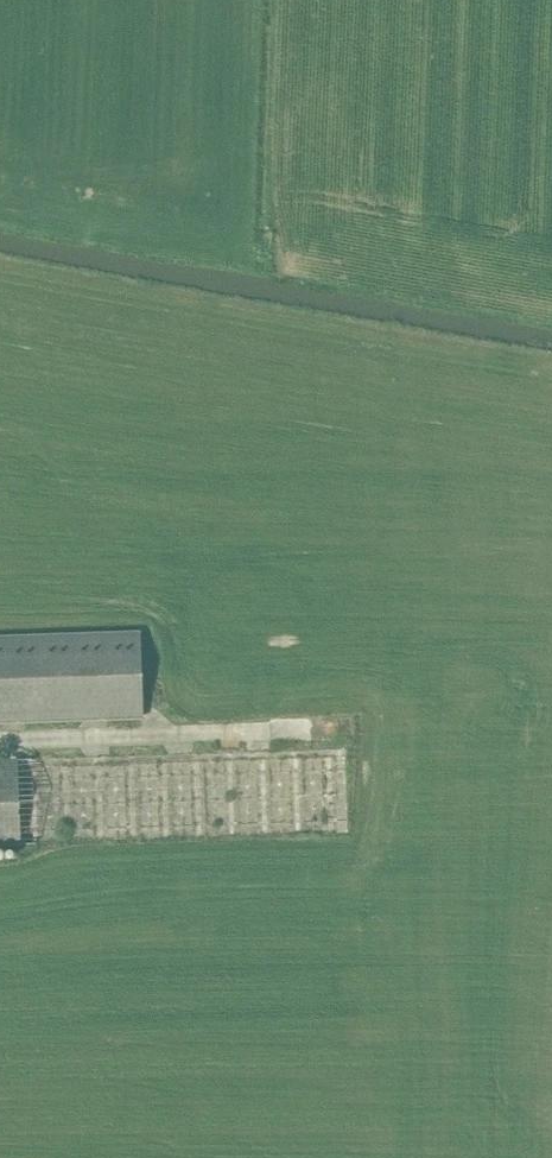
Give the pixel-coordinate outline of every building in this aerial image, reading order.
[(143,716),(141,629),(0,633),(0,720),(143,716)] [(37,844),(34,755),(0,756),(0,845),(37,844)]
